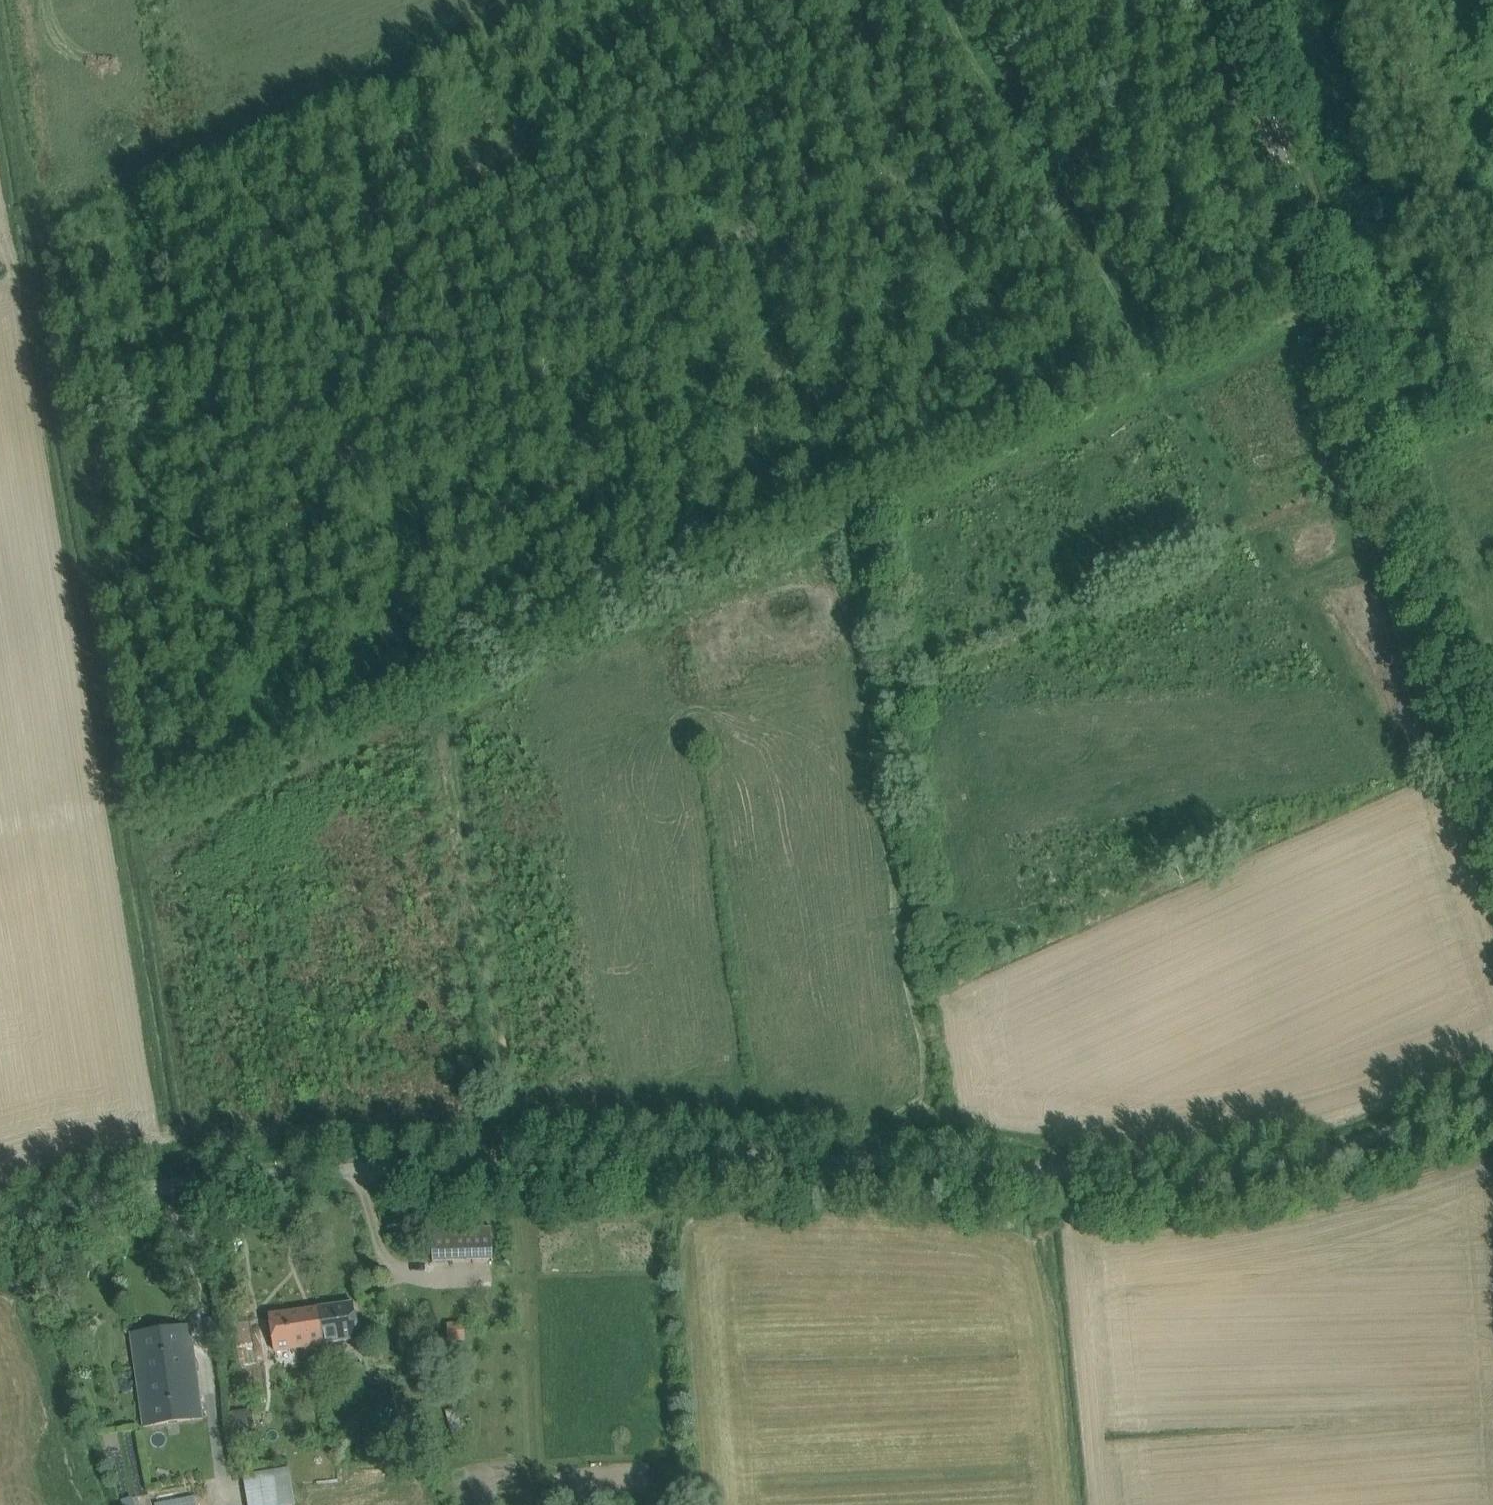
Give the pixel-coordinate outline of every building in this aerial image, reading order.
[(433,1263),(495,1262),(494,1229),(432,1231),(433,1263)] [(330,1360),(328,1342),(359,1338),(354,1303),(318,1308),(321,1328),(315,1329),(316,1337),(307,1339),(308,1347),(313,1346),(314,1353),(318,1352),(320,1361),(330,1360)] [(304,1363),(320,1361),(318,1352),(314,1353),(313,1346),(308,1347),(307,1339),(316,1337),(315,1329),(321,1328),(318,1308),(269,1315),(274,1350),(302,1346),(304,1363)] [(466,1341),(464,1322),(447,1323),(449,1342),(466,1341)] [(203,1418),(193,1346),(191,1326),(131,1334),(144,1426),(203,1418)] [(314,1395),(324,1392),(322,1379),(311,1381),(314,1395)] [(457,1407),(446,1410),(453,1440),(465,1437),(457,1407)] [(252,1433),(251,1425),(255,1425),(252,1408),(231,1411),(235,1436),(252,1433)] [(289,1468),(244,1476),(249,1504),(295,1504),(289,1468)] [(156,1493),(157,1504),(196,1504),(195,1490),(156,1493)] [(123,1499),(124,1504),(135,1504),(132,1496),(123,1499)]
